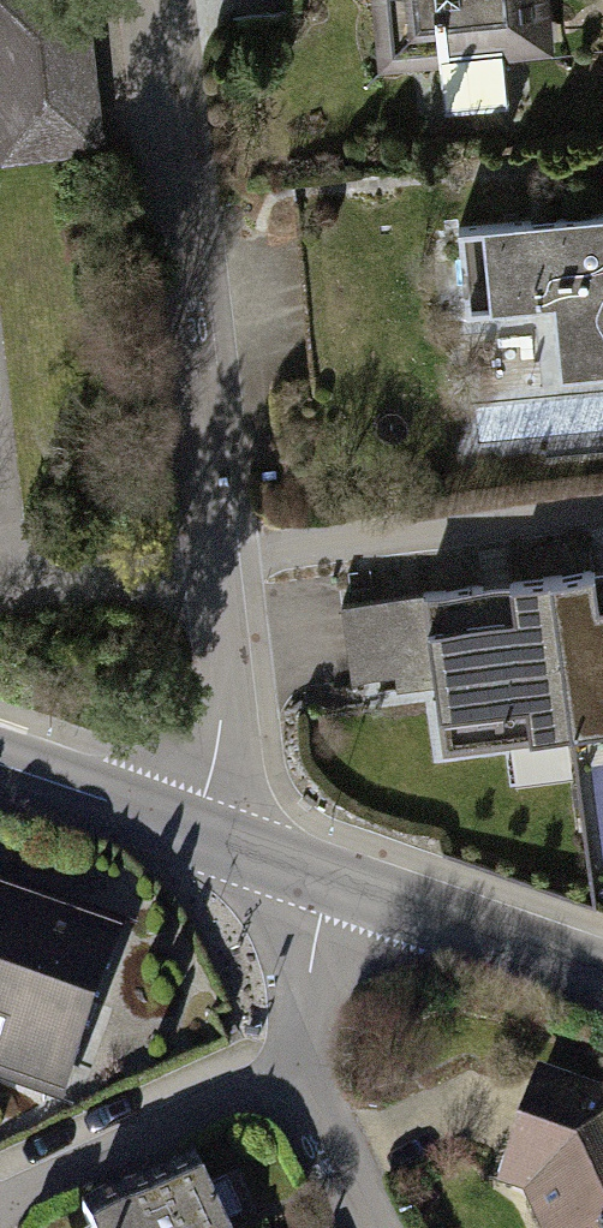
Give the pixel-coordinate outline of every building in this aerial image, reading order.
[(7,163),(109,152),(91,0),(0,0),(0,107),(7,163)] [(401,75),(565,57),(559,0),(392,0),(401,75)] [(462,216),(471,308),(556,301),(559,368),(602,364),(602,207),(462,216)] [(347,611),(360,700),(438,689),(449,759),(602,737),(602,574),(347,611)] [(57,1103),(115,933),(0,893),(0,1084),(57,1103)] [(494,1194),(519,1204),(530,1227),(602,1227),(602,1101),(534,1078),(494,1194)] [(73,1221),(76,1227),(210,1227),(185,1171),(73,1221)]
